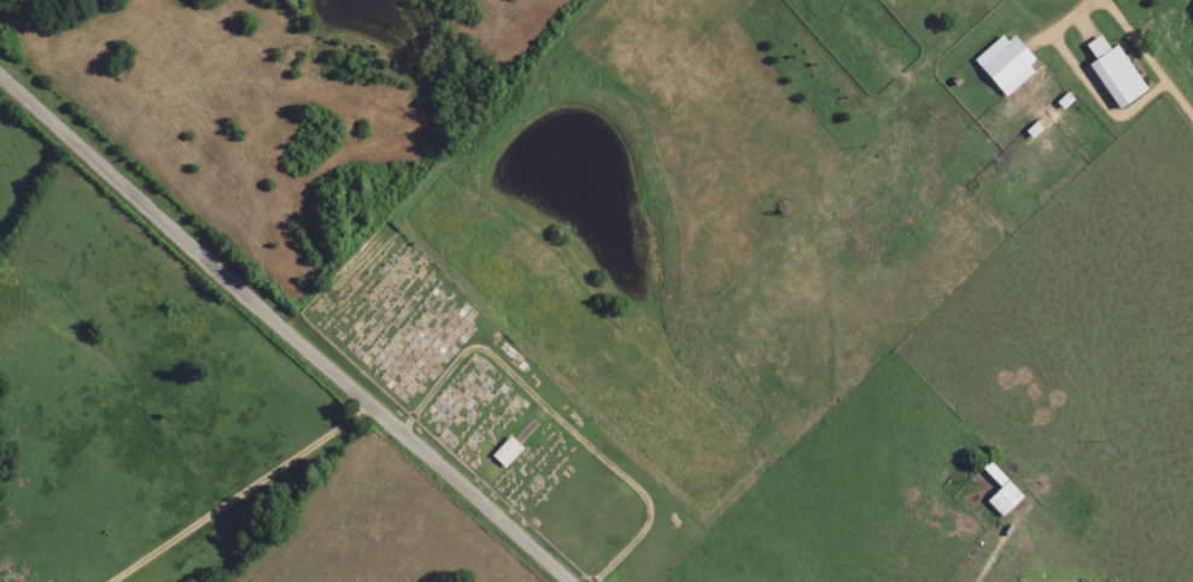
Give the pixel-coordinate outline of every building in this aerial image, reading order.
[(1039,66),(1007,32),(975,62),(1007,96),(1039,66)] [(1118,46),(1111,50),(1102,36),(1087,46),(1097,60),(1090,65),(1120,110),(1149,91),(1118,46)] [(524,450),(511,437),(492,457),(506,469),(524,450)] [(1025,498),(991,463),(984,470),(1002,489),(988,503),(1003,519),(1025,498)]
